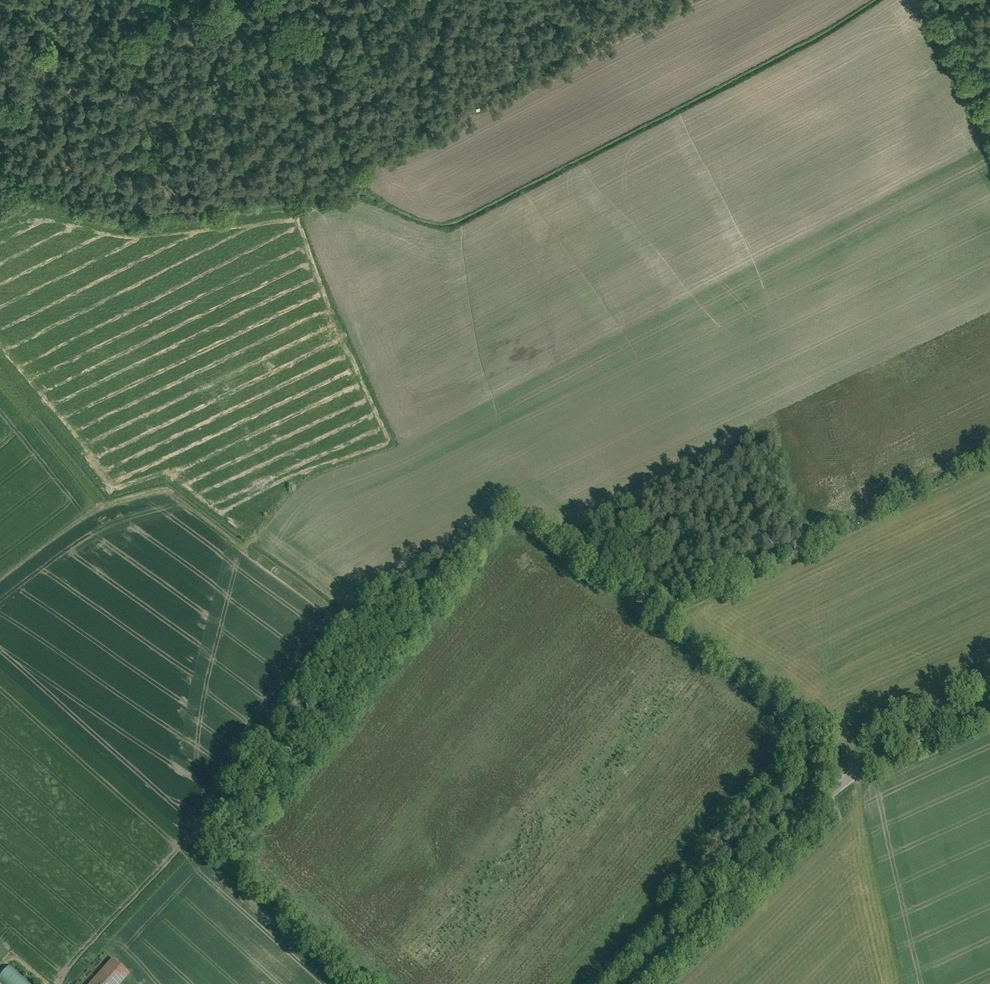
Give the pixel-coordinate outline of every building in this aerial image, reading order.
[(92,983),(120,983),(129,974),(113,960),(92,983)] [(0,974),(0,983),(30,983),(9,964),(0,974)]
